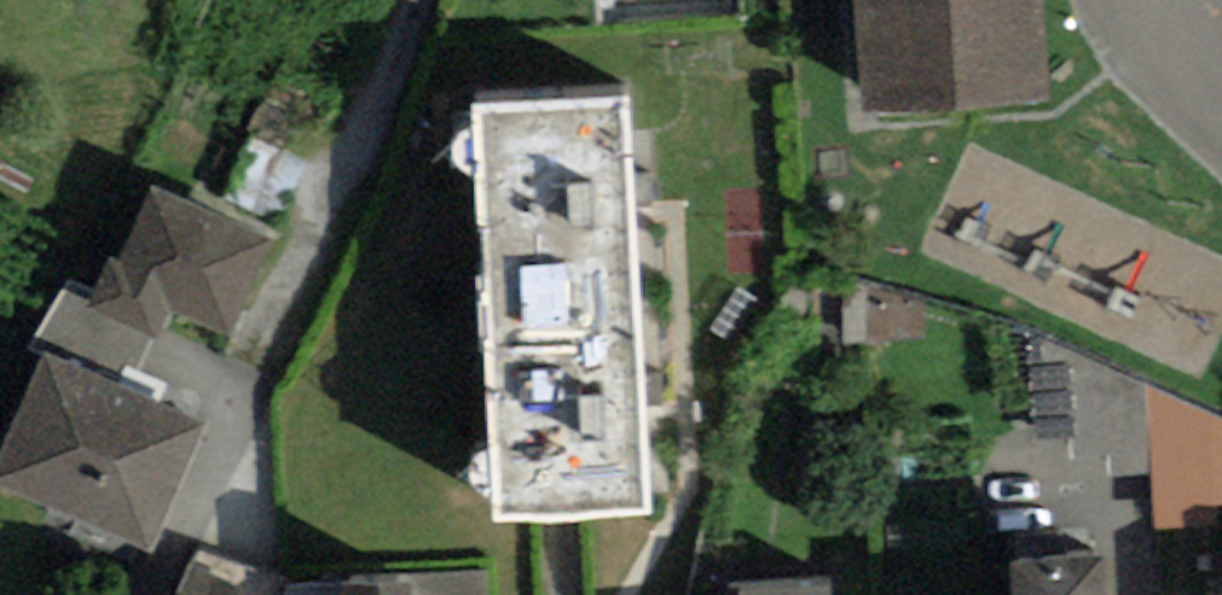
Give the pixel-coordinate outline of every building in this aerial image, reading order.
[(863,114),(1046,100),(1040,0),(855,0),(863,114)] [(625,99),(475,107),(485,301),(635,294),(625,99)] [(157,338),(170,309),(231,335),(273,240),(152,188),(120,262),(110,257),(95,292),(88,308),(152,335),(157,338)] [(127,390),(152,335),(88,308),(95,292),(70,280),(33,345),(45,352),(127,390)] [(645,509),(635,294),(485,301),(495,517),(645,509)] [(45,352),(0,448),(0,484),(150,554),(204,425),(127,390),(45,352)] [(1102,558),(1011,565),(1013,594),(1105,594),(1102,558)] [(176,594),(239,594),(242,590),(192,564),(176,594)] [(311,594),(486,594),(485,574),(311,582),(311,594)] [(730,594),(829,594),(827,577),(731,583),(730,594)]
